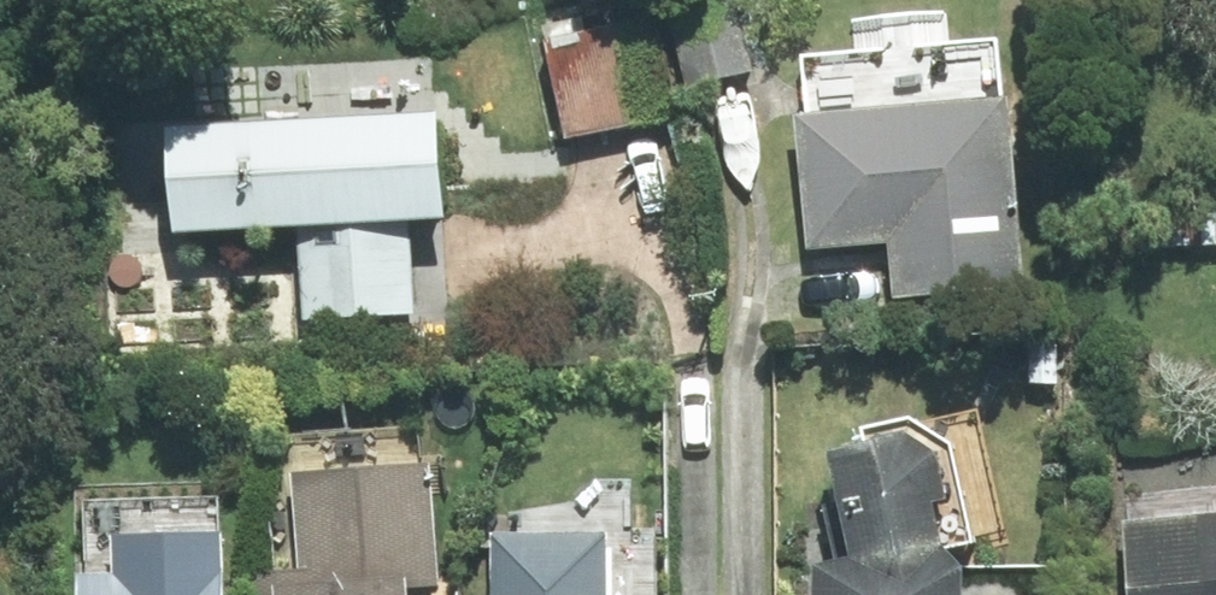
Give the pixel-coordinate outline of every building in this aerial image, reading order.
[(693,90),(778,71),(761,0),(672,0),(693,90)] [(659,6),(551,28),(575,146),(683,124),(659,6)] [(1033,293),(1016,43),(968,46),(965,6),(857,13),(860,53),(805,57),(818,247),(895,241),(899,302),(1033,293)] [(458,55),(191,55),(191,224),(309,224),(309,322),(424,321),(423,224),(458,224),(458,55)] [(985,561),(971,560),(941,430),(848,452),(874,564),(834,562),(833,594),(984,594),(985,561)] [(304,469),(303,594),(431,594),(431,592),(451,593),(452,470),(304,469)] [(1137,515),(1144,594),(1215,594),(1215,508),(1137,515)] [(92,566),(91,594),(237,594),(237,537),(126,536),(126,566),(92,566)] [(616,541),(503,536),(500,594),(614,594),(616,541)]
